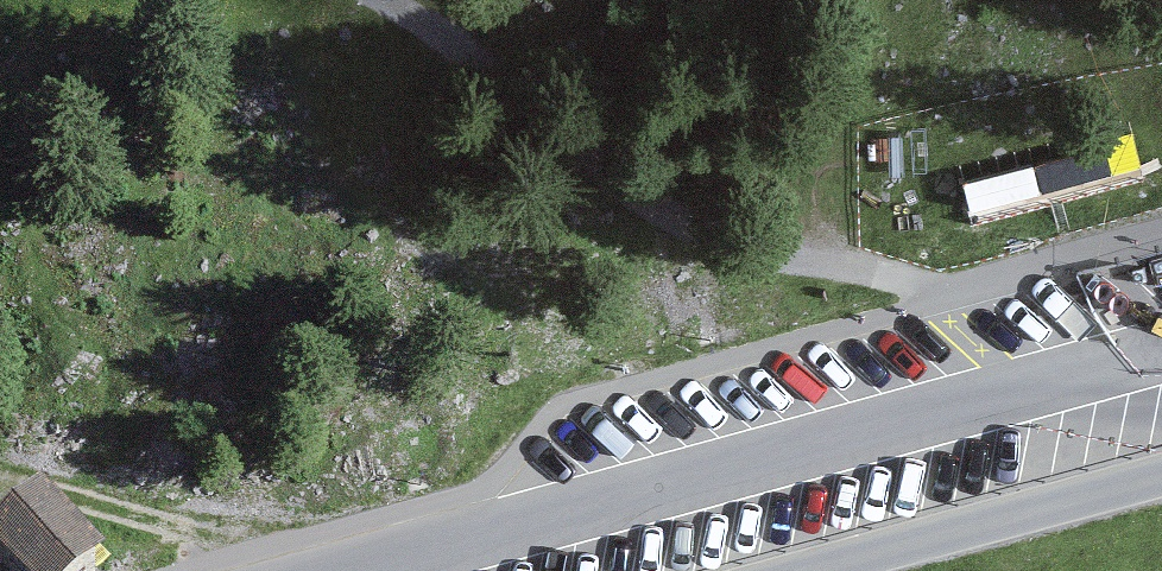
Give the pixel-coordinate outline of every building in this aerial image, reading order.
[(0,549),(0,570),(100,570),(35,512),(0,549)]
